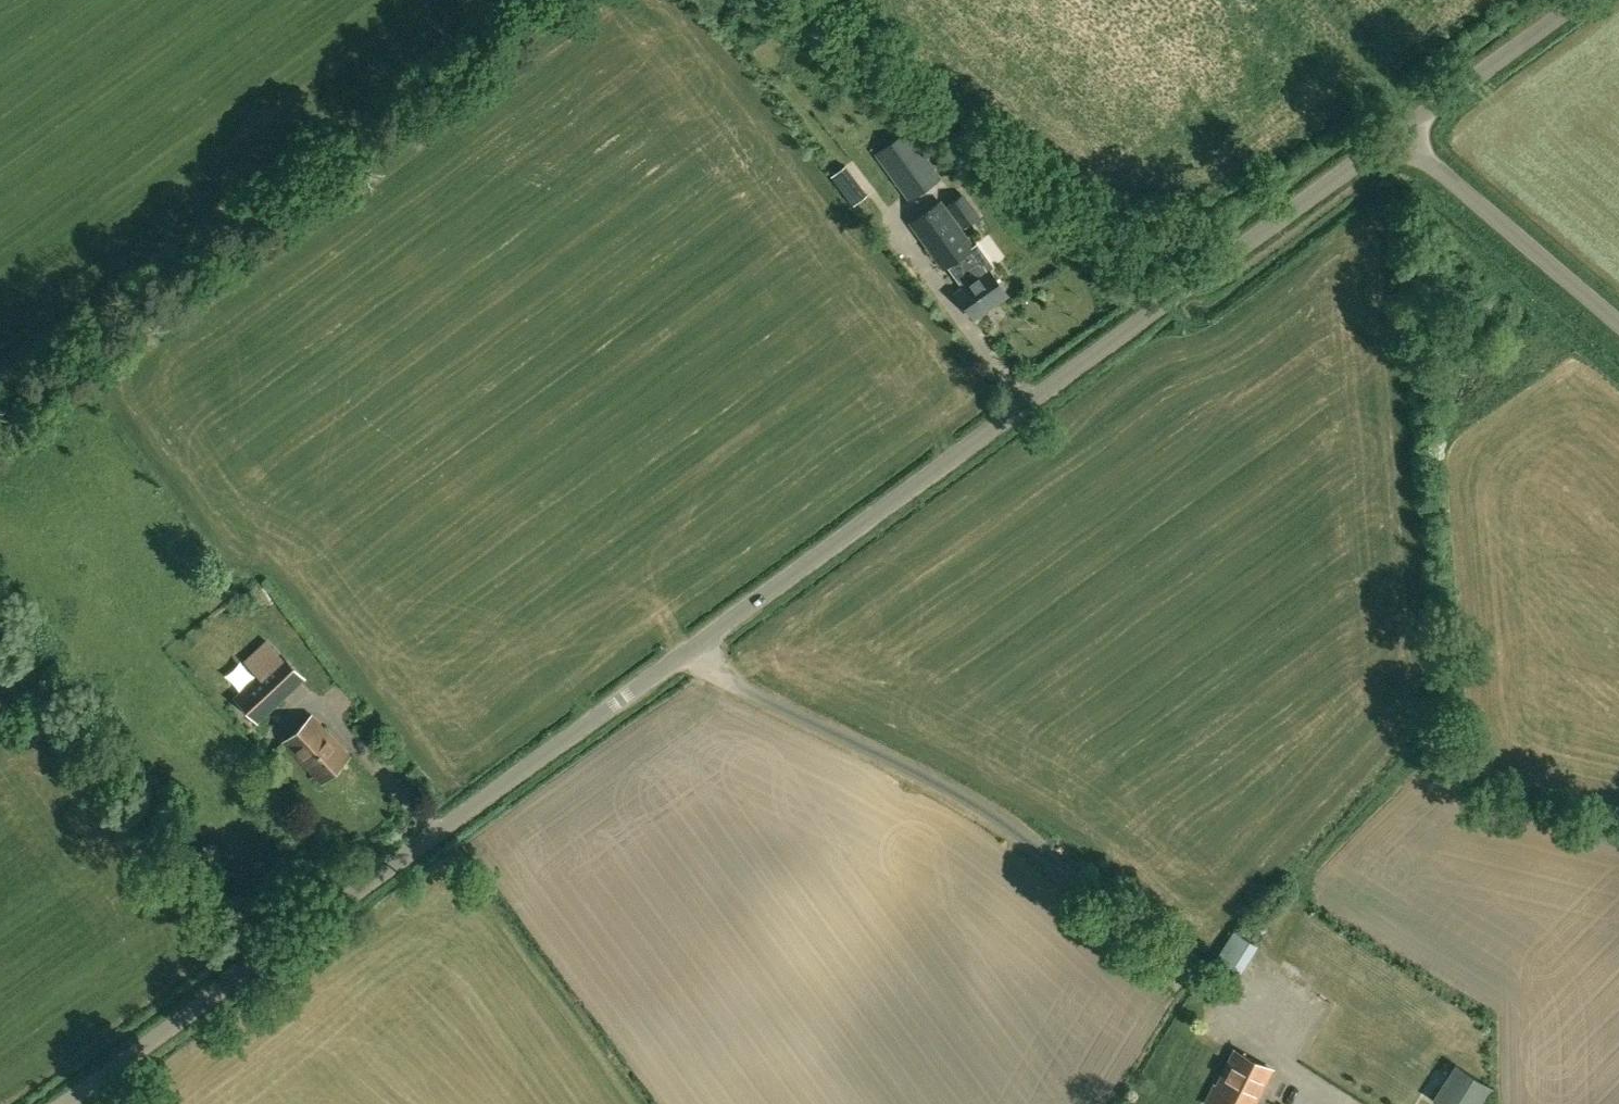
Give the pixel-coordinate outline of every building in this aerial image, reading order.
[(909,199),(941,177),(907,131),(876,153),(909,199)] [(963,227),(979,216),(964,193),(947,205),(963,227)] [(996,304),(1008,295),(989,269),(995,265),(979,242),(973,247),(941,201),(912,222),(944,267),(949,264),(965,286),(955,293),(973,317),(995,302),(996,304)] [(1153,259),(1164,243),(1152,235),(1141,251),(1153,259)] [(281,652),(279,653),(233,695),(258,723),(306,678),(281,652)] [(321,782),(350,755),(313,715),(284,742),(321,782)] [(1235,979),(1257,945),(1235,931),(1213,965),(1235,979)] [(1272,1070),(1234,1051),(1217,1086),(1215,1085),(1205,1103),(1206,1103),(1255,1103),(1272,1070)] [(1434,1095),(1448,1103),(1485,1103),(1496,1089),(1454,1064),(1434,1095)]
